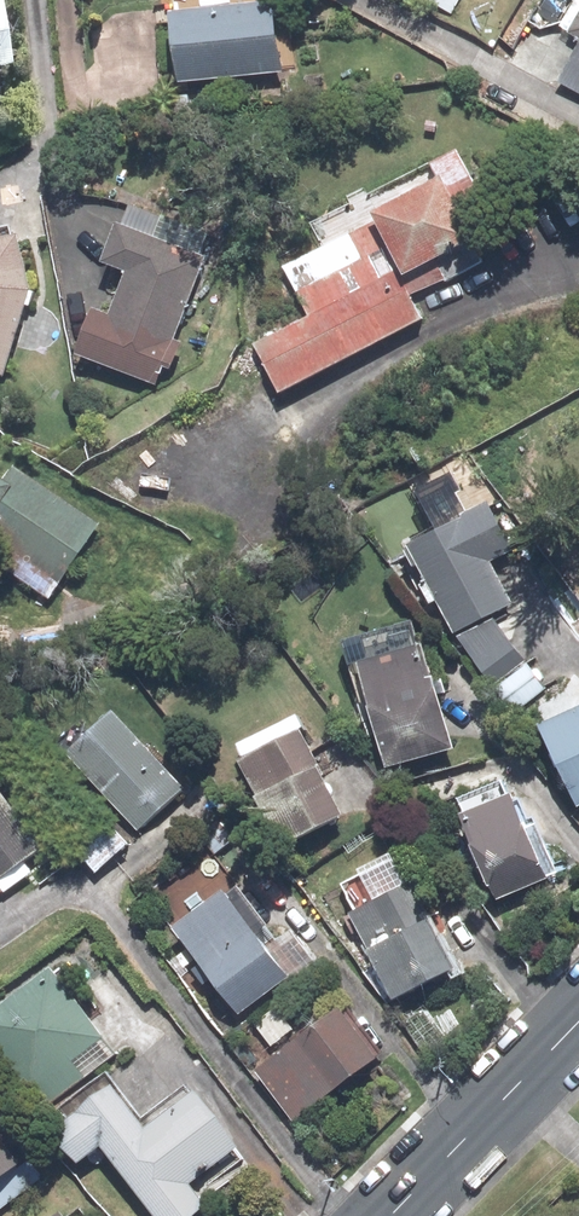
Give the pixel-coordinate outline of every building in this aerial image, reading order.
[(21,60),(9,0),(0,0),(0,64),(21,60)] [(448,15),(457,0),(422,0),(448,15)] [(268,10),(162,25),(172,95),(278,80),(268,10)] [(565,39),(578,47),(557,84),(578,97),(578,14),(565,39)] [(435,190),(285,271),(312,322),(251,356),(276,402),(421,324),(399,283),(472,244),(457,216),(485,201),(458,152),(425,170),(435,190)] [(66,363),(155,392),(161,373),(172,376),(182,347),(174,344),(209,237),(128,210),(121,232),(110,228),(96,272),(122,280),(108,324),(82,316),(66,363)] [(42,288),(31,232),(0,239),(0,369),(15,374),(42,288)] [(64,595),(115,518),(28,461),(21,473),(0,460),(0,553),(64,595)] [(411,568),(454,640),(515,715),(545,691),(487,620),(517,602),(462,511),(384,559),(395,577),(411,568)] [(413,636),(348,654),(380,773),(445,755),(413,636)] [(202,785),(136,703),(78,750),(133,817),(93,850),(109,870),(146,840),(143,836),(160,822),(174,840),(205,815),(189,795),(202,785)] [(577,708),(533,728),(572,812),(578,809),(578,713),(577,708)] [(318,770),(296,732),(286,738),(279,726),(230,754),(256,799),(247,805),(276,855),(337,820),(310,774),(318,770)] [(54,864),(45,851),(59,841),(13,773),(0,782),(0,900),(54,864)] [(500,797),(449,823),(491,908),(543,882),(500,797)] [(450,971),(387,858),(331,889),(366,953),(361,956),(389,1005),(450,971)] [(290,978),(221,886),(161,932),(230,1024),(290,978)] [(0,1009),(0,1032),(50,1101),(123,1047),(62,963),(0,1009)] [(291,1124),(383,1050),(341,998),(296,1035),(273,1005),(250,1024),(273,1052),(249,1072),(291,1124)] [(127,1074),(67,1125),(93,1157),(107,1145),(166,1215),(196,1215),(219,1197),(202,1176),(256,1131),(211,1077),(164,1117),(127,1074)] [(0,1113),(0,1213),(2,1215),(6,1215),(52,1178),(0,1113)] [(63,1215),(92,1215),(82,1202),(63,1215)]
